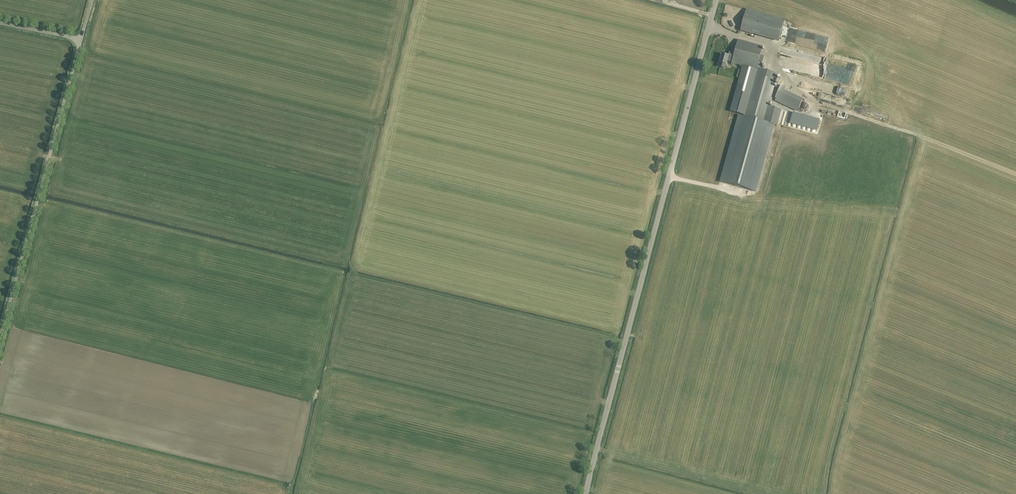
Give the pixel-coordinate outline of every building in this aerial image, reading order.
[(785,20),(746,10),(741,30),(779,41),(785,20)] [(719,58),(716,67),(725,69),(726,65),(727,60),(732,62),(735,63),(735,64),(744,67),(740,80),(740,81),(731,111),(745,115),(744,117),(739,115),(721,182),(755,191),(774,125),(777,126),(781,110),(778,109),(769,106),(777,74),(766,71),(760,69),(764,56),(760,55),(763,47),(743,41),(738,40),(735,52),(733,58),(729,57),(729,56),(728,56),(722,55),(721,59),(719,58)] [(802,100),(779,89),(775,98),(798,109),(802,100)]
